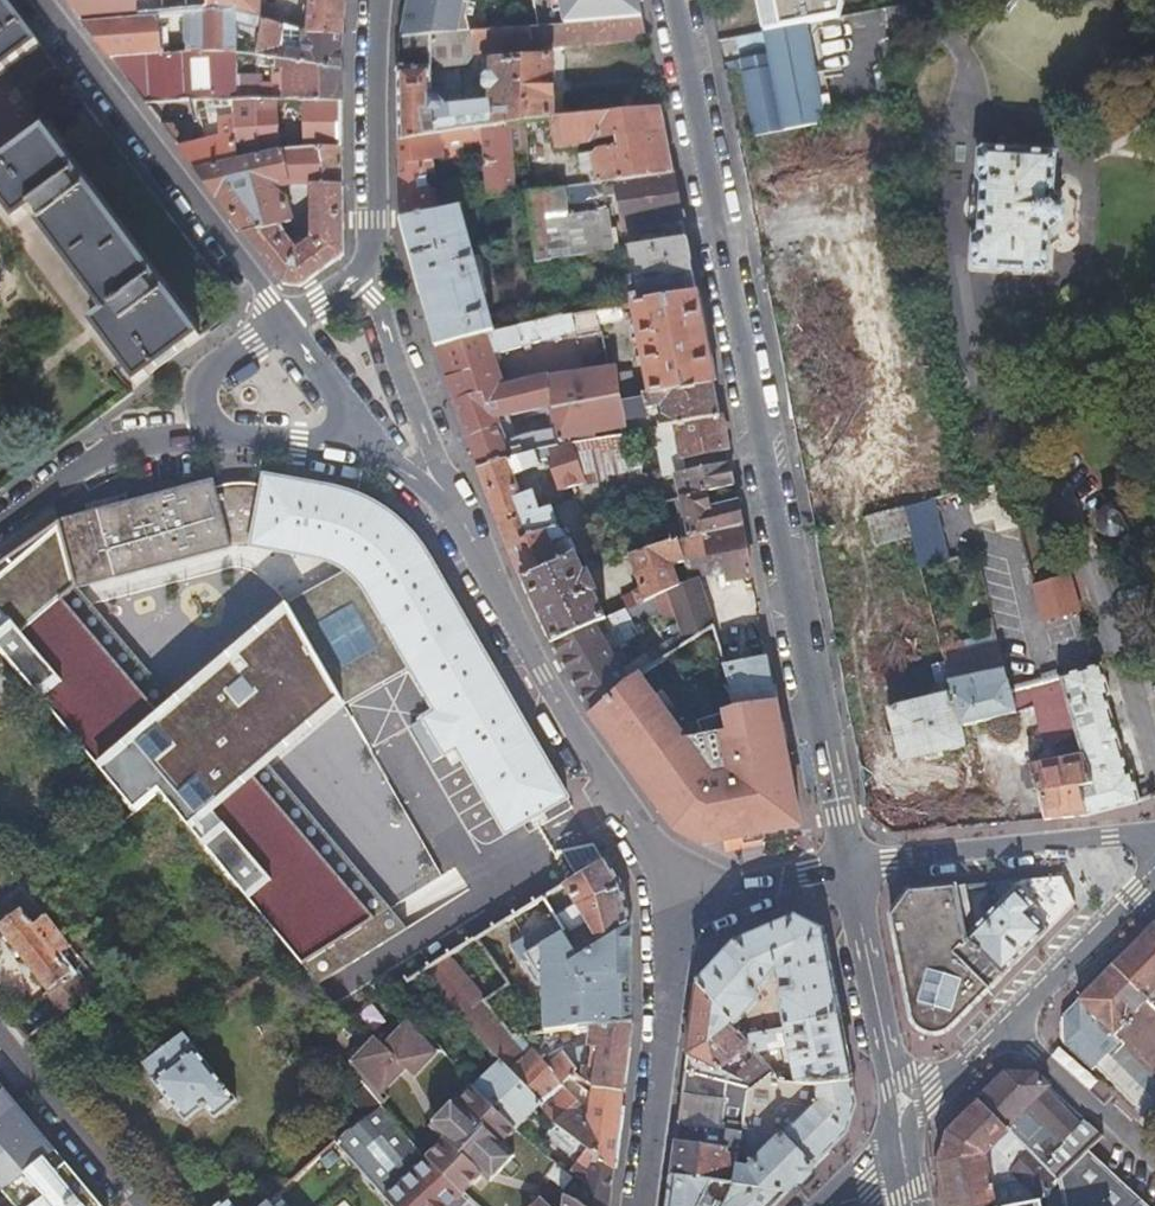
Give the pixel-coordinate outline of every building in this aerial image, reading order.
[(42,45),(7,0),(0,0),(0,77),(42,45)] [(284,102),(341,103),(341,101),(340,69),(252,58),(260,22),(278,25),(279,11),(262,10),(262,0),(136,0),(137,18),(153,17),(186,16),(226,14),(233,16),(231,56),(188,56),(172,56),(155,55),(108,55),(144,102),(187,101),(250,102),(249,87),(233,88),(233,69),(258,69),(284,68),(284,102)] [(278,25),(308,33),(311,0),(262,0),(262,10),(279,11),(278,25)] [(308,33),(342,36),(345,0),(311,0),(308,33)] [(402,35),(486,29),(474,7),(474,0),(408,0),(402,35)] [(640,0),(565,0),(569,23),(643,17),(640,1),(640,0)] [(764,29),(811,20),(837,15),(841,0),(759,0),(764,29)] [(226,14),(186,16),(188,56),(231,56),(233,16),(226,14)] [(186,16),(153,17),(155,55),(172,56),(188,56),(186,16)] [(155,55),(153,17),(137,18),(82,21),(108,55),(155,55)] [(402,36),(401,140),(425,136),(436,135),(462,132),(481,130),(510,127),(551,122),(555,121),(549,60),(495,64),(496,77),(489,77),(490,95),(498,95),(499,110),(434,113),(432,67),(466,64),(474,52),(649,40),(643,17),(569,23),(486,29),(402,36)] [(831,122),(811,20),(764,29),(772,69),(748,73),(759,135),(831,122)] [(260,22),(252,58),(340,69),(342,36),(308,33),(278,25),(260,22)] [(284,68),(258,69),(233,69),(233,88),(249,87),(250,102),(284,102),(284,68)] [(250,102),(187,101),(188,117),(216,117),(230,114),(231,125),(202,130),(204,141),(180,148),(197,170),(270,154),(341,147),(341,103),(284,102),(250,102)] [(660,109),(555,121),(551,122),(555,152),(616,144),(618,152),(592,156),(596,186),(605,185),(618,183),(673,176),(660,109)] [(15,222),(28,212),(103,312),(90,322),(136,385),(199,336),(44,127),(0,160),(0,202),(15,222)] [(518,196),(510,127),(481,130),(489,200),(518,196)] [(466,162),(462,132),(436,135),(440,164),(466,162)] [(401,140),(401,215),(434,209),(431,187),(427,188),(423,158),(428,157),(425,136),(401,140)] [(270,154),(197,170),(283,285),(300,285),(343,253),(341,147),(270,154)] [(1051,270),(1052,249),(1054,229),(1066,224),(1068,195),(1055,190),(1058,150),(978,147),(972,266),(1051,270)] [(682,220),(673,176),(618,183),(626,229),(682,220)] [(553,182),(532,185),(533,194),(555,191),(553,182)] [(609,210),(605,185),(596,186),(559,191),(564,217),(609,210)] [(527,195),(532,230),(537,266),(571,261),(564,217),(559,191),(555,191),(533,194),(527,195)] [(401,215),(437,347),(489,333),(461,205),(434,209),(401,215)] [(630,251),(640,307),(697,297),(686,241),(630,251)] [(634,308),(653,403),(715,391),(701,318),(697,297),(640,307),(634,308)] [(622,409),(624,409),(617,375),(608,376),(597,314),(489,333),(437,347),(468,440),(503,434),(501,425),(556,417),(557,423),(622,409)] [(661,436),(676,432),(721,422),(715,391),(653,403),(624,409),(622,409),(627,432),(641,430),(639,419),(667,414),(669,425),(660,427),(661,436)] [(503,437),(503,434),(468,440),(477,469),(562,453),(562,448),(628,438),(627,432),(622,409),(557,423),(560,441),(505,449),(503,437)] [(556,543),(562,559),(579,552),(608,617),(651,598),(631,552),(676,542),(687,539),(679,502),(674,478),(685,476),(676,432),(661,436),(660,427),(669,425),(667,414),(639,419),(641,430),(627,432),(628,438),(562,448),(562,453),(577,451),(623,444),(630,477),(643,480),(649,507),(640,509),(638,503),(610,509),(607,495),(605,481),(583,485),(558,490),(553,470),(513,477),(522,497),(532,493),(540,512),(553,506),(560,523),(566,538),(556,543)] [(503,434),(503,437),(505,449),(560,441),(557,423),(556,417),(501,425),(503,434)] [(676,432),(685,476),(730,469),(725,444),(721,422),(676,432)] [(605,481),(630,477),(623,444),(577,451),(583,485),(605,481)] [(577,451),(562,453),(477,469),(478,473),(499,526),(540,512),(532,493),(522,497),(513,477),(553,470),(558,490),(583,485),(577,451)] [(674,478),(679,502),(701,498),(735,491),(730,469),(685,476),(674,478)] [(338,486),(264,477),(262,492),(254,491),(250,490),(244,489),(217,492),(229,544),(253,546),(253,549),(281,552),(319,557),(329,560),(340,566),(346,570),(355,578),(358,581),(366,596),(410,669),(435,711),(422,719),(443,755),(455,748),(505,833),(566,798),(434,566),(419,543),(412,533),(398,517),(392,511),(385,506),(379,502),(372,498),(354,490),(338,486)] [(643,480),(630,477),(605,481),(607,495),(610,509),(638,503),(640,509),(649,507),(643,480)] [(231,548),(229,544),(217,492),(215,479),(57,515),(71,584),(231,548)] [(679,502),(687,539),(742,528),(738,507),(708,512),(701,498),(679,502)] [(1094,527),(1097,530),(1099,532),(1109,536),(1115,535),(1125,530),(1112,504),(1098,511),(1093,517),(1094,527)] [(553,506),(540,512),(499,526),(506,542),(560,523),(553,506)] [(57,515),(0,561),(0,652),(136,809),(157,788),(317,983),(408,928),(390,907),(267,763),(347,702),(410,669),(366,596),(358,581),(355,578),(346,570),(284,604),(171,696),(71,584),(57,515)] [(871,544),(899,541),(897,516),(868,518),(871,544)] [(905,526),(918,572),(948,564),(935,517),(905,526)] [(566,538),(560,523),(506,542),(513,558),(521,577),(562,559),(556,543),(566,538)] [(686,573),(689,583),(694,582),(728,575),(730,584),(752,580),(742,528),(687,539),(676,542),(683,564),(686,573)] [(683,564),(676,542),(631,552),(651,598),(679,587),(674,567),(683,564)] [(579,552),(562,559),(521,577),(526,589),(550,642),(608,617),(579,552)] [(686,573),(683,564),(674,567),(679,587),(689,583),(686,573)] [(172,595),(225,589),(223,569),(170,574),(172,595)] [(1036,585),(1040,603),(1044,621),(1081,613),(1073,576),(1036,585)] [(670,618),(681,643),(684,651),(710,635),(694,582),(689,583),(679,587),(651,598),(657,614),(661,622),(670,618)] [(608,617),(550,642),(588,711),(641,678),(684,651),(681,643),(621,679),(609,658),(638,639),(632,631),(645,622),(657,614),(651,598),(608,617)] [(136,629),(149,627),(144,599),(131,602),(136,629)] [(621,679),(681,643),(670,618),(661,622),(657,614),(645,622),(632,631),(638,639),(609,658),(621,679)] [(1044,823),(1133,800),(1098,665),(1008,688),(995,639),(935,654),(943,686),(877,703),(892,761),(964,743),(959,723),(1031,704),(1037,727),(1063,721),(1070,751),(1028,762),(1044,823)] [(768,662),(746,665),(724,668),(736,710),(776,704),(768,662)] [(588,711),(641,785),(671,829),(707,847),(801,829),(776,704),(736,710),(723,713),(728,732),(687,743),(660,704),(641,678),(588,711)] [(23,883),(0,855),(0,900),(23,883)] [(562,937),(576,959),(631,922),(631,921),(622,885),(605,857),(567,881),(557,888),(581,925),(562,937)] [(890,914),(899,964),(908,1015),(916,1028),(920,1032),(926,1034),(929,1035),(935,1035),(941,1034),(990,987),(1073,902),(1061,876),(987,882),(989,903),(966,928),(962,884),(907,890),(890,914)] [(37,902),(23,883),(0,900),(0,930),(37,902)] [(475,940),(487,956),(499,972),(559,932),(538,900),(475,940)] [(75,964),(82,958),(37,902),(0,930),(0,933),(71,1020),(93,1003),(68,970),(75,964)] [(784,1022),(837,1015),(835,1005),(827,959),(821,928),(795,917),(732,941),(695,983),(694,985),(726,1020),(754,999),(754,988),(774,970),(779,996),(784,1022)] [(577,1028),(602,1025),(630,1021),(631,1018),(631,922),(576,959),(577,1028)] [(1145,933),(1154,944),(1154,923),(1145,933)] [(1154,991),(1154,944),(1145,933),(1113,965),(1147,999),(1154,991)] [(481,999),(447,957),(424,972),(502,1060),(509,1068),(531,1049),(520,1038),(517,1038),(513,1037),(481,999)] [(1145,1117),(1154,1106),(1154,1007),(1147,999),(1113,965),(1111,963),(1080,994),(1082,996),(1065,1013),(1065,1029),(1065,1044),(1092,1068),(1096,1064),(1138,1106),(1135,1108),(1145,1117)] [(726,1020),(735,1030),(784,1022),(779,996),(774,970),(754,988),(754,999),(726,1020)] [(513,1037),(517,1038),(520,1038),(543,1033),(506,981),(481,999),(513,1037)] [(735,1030),(726,1020),(694,985),(682,1071),(752,1085),(770,1069),(755,1052),(733,1073),(718,1065),(743,1038),(735,1030)] [(377,1036),(350,1066),(378,1100),(407,1067),(416,1075),(442,1043),(416,1013),(386,1044),(377,1036)] [(788,1042),(794,1076),(849,1082),(840,1031),(837,1015),(784,1022),(735,1030),(743,1038),(751,1047),(769,1045),(788,1042)] [(509,1068),(537,1100),(574,1068),(594,1088),(622,1089),(624,1077),(630,1021),(602,1025),(600,1047),(566,1050),(547,1064),(531,1049),(509,1068)] [(158,1081),(174,1101),(190,1120),(210,1105),(221,1118),(241,1102),(186,1031),(148,1062),(162,1078),(158,1081)] [(788,1042),(769,1045),(751,1047),(743,1038),(718,1065),(733,1073),(755,1052),(770,1069),(775,1074),(794,1076),(788,1042)] [(545,1109),(537,1100),(509,1068),(502,1060),(476,1083),(519,1131),(545,1109)] [(10,1074),(0,1062),(0,1083),(10,1074)] [(545,1109),(561,1126),(613,1166),(622,1089),(594,1088),(574,1068),(537,1100),(545,1109)] [(794,1123),(784,1137),(811,1167),(844,1134),(849,1119),(854,1105),(849,1082),(794,1076),(775,1074),(770,1069),(752,1085),(744,1133),(774,1136),(783,1111),(805,1110),(794,1123)] [(740,1159),(741,1152),(744,1133),(752,1085),(682,1071),(677,1110),(669,1176),(735,1185),(738,1170),(740,1159)] [(1007,1072),(980,1100),(1039,1159),(1053,1138),(1041,1127),(1045,1122),(1062,1139),(1078,1121),(1045,1088),(1049,1083),(1036,1071),(1007,1072)] [(448,1138),(429,1161),(461,1200),(481,1180),(490,1188),(515,1160),(503,1149),(519,1131),(476,1083),(460,1101),(456,1097),(432,1125),(448,1138)] [(1061,1181),(1046,1166),(1039,1159),(980,1100),(949,1132),(938,1161),(941,1178),(947,1205),(995,1205),(991,1183),(1006,1180),(1003,1170),(1007,1161),(995,1148),(1004,1139),(1017,1151),(1009,1160),(1045,1197),(1061,1181)] [(1145,1117),(1154,1126),(1154,1106),(1145,1117)] [(461,1200),(429,1161),(383,1107),(338,1143),(386,1200),(391,1205),(455,1205),(461,1200)] [(784,1137),(794,1123),(805,1110),(783,1111),(774,1136),(784,1137)] [(1046,1166),(1061,1181),(1106,1136),(1090,1121),(1046,1166)] [(582,1205),(607,1205),(613,1166),(561,1126),(554,1133),(593,1173),(582,1205)] [(738,1170),(735,1185),(787,1192),(802,1176),(811,1167),(784,1137),(774,1136),(744,1133),(741,1152),(740,1159),(755,1162),(749,1171),(743,1170),(738,1170)] [(1106,1136),(1061,1181),(1045,1197),(1039,1203),(1040,1205),(1154,1205),(1154,1181),(1106,1136)] [(386,1200),(338,1143),(259,1205),(379,1205),(386,1200)] [(738,1170),(743,1170),(749,1171),(755,1162),(740,1159),(738,1170)] [(735,1185),(669,1176),(665,1205),(773,1205),(787,1192),(735,1185)] [(1028,1197),(1026,1190),(999,1195),(1002,1205),(1021,1205),(1029,1205),(1028,1197)] [(228,1192),(212,1205),(240,1205),(228,1192)]
